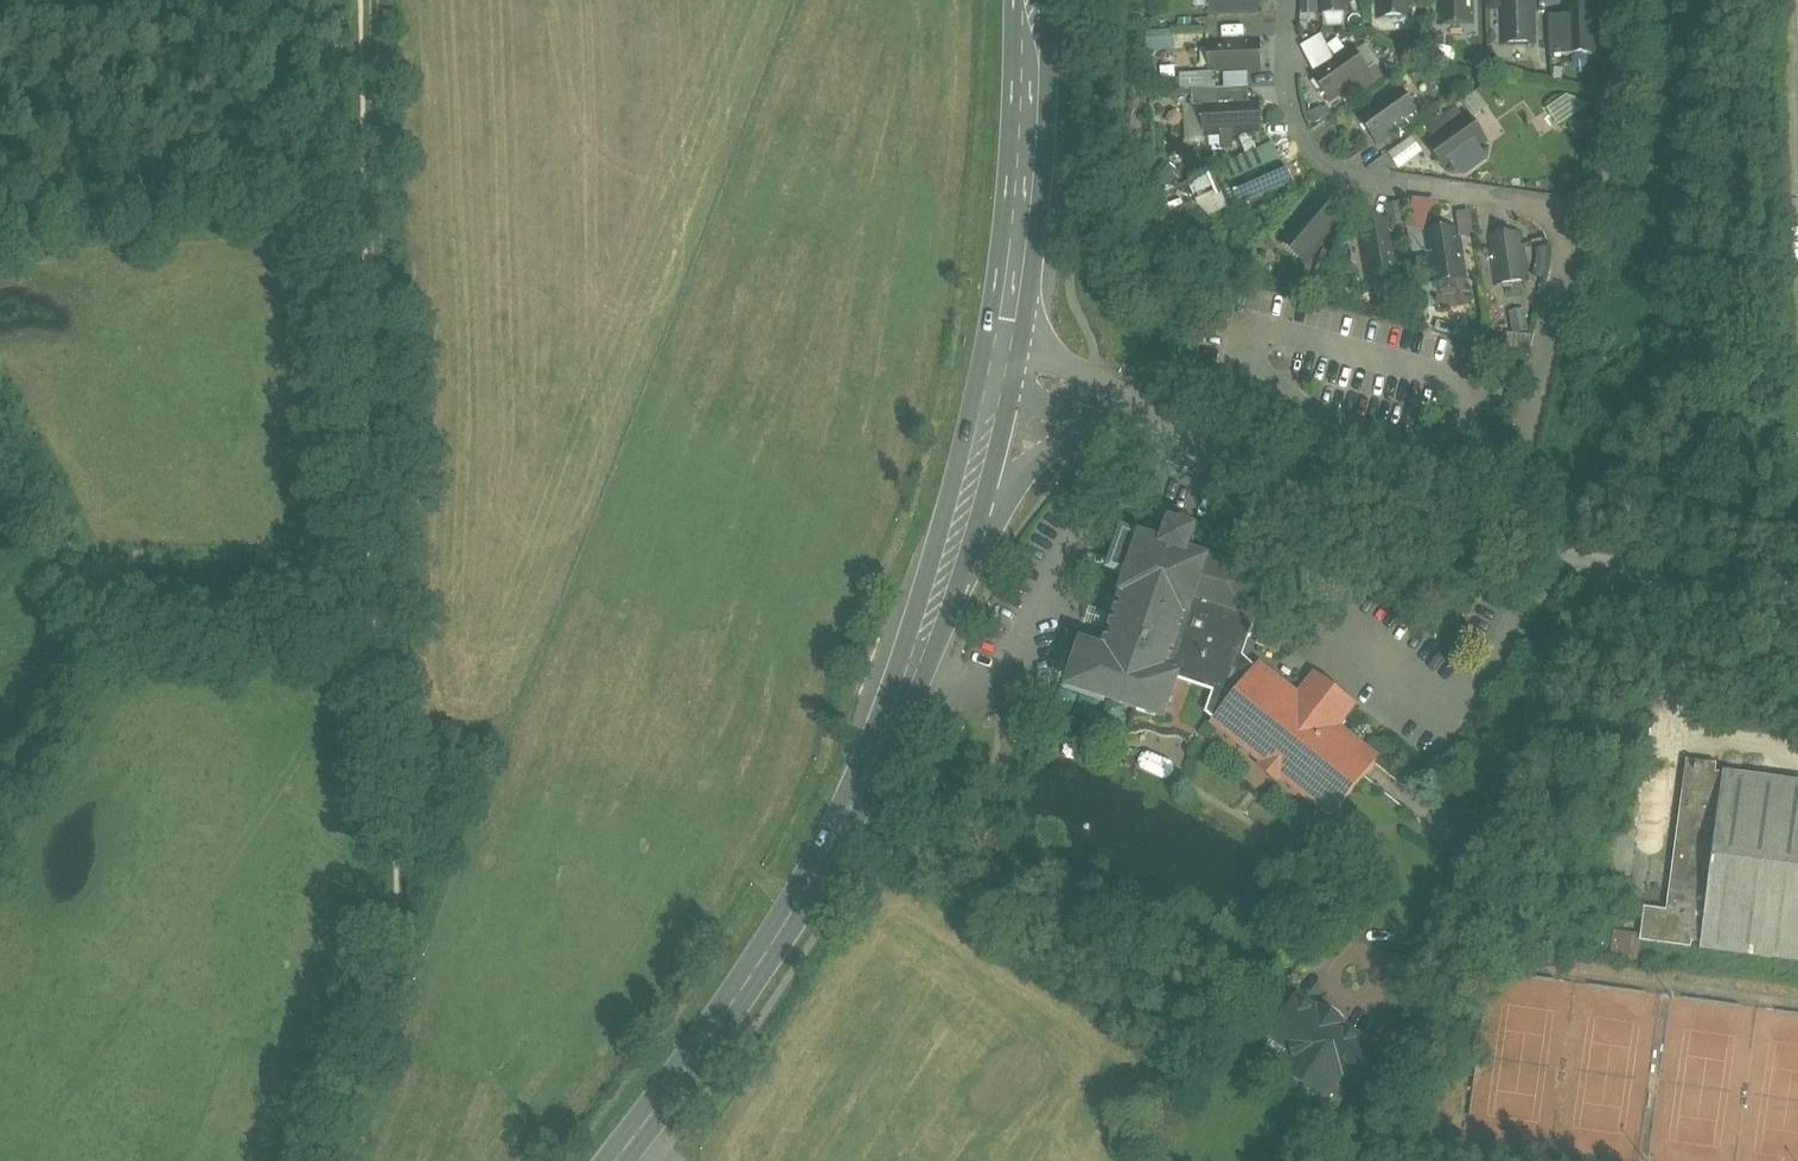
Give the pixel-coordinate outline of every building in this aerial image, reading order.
[(1212,15),(1265,13),(1264,0),(1211,0),(1212,15)] [(1319,5),(1319,15),(1353,13),(1353,0),(1319,0),(1319,5)] [(1378,19),(1415,18),(1415,0),(1378,0),(1378,19)] [(1440,25),(1477,24),(1477,0),(1439,0),(1440,25)] [(1503,44),(1539,44),(1537,0),(1502,0),(1503,44)] [(1319,5),(1303,6),(1304,26),(1320,26),(1319,15),(1319,5)] [(1572,56),(1600,55),(1599,6),(1571,7),(1572,56)] [(1343,15),(1327,15),(1327,28),(1344,27),(1343,15)] [(1175,52),(1174,33),(1151,35),(1152,54),(1175,52)] [(1263,37),(1216,39),(1218,76),(1265,74),(1263,37)] [(1354,45),(1312,75),(1332,103),(1356,86),(1374,73),(1373,72),(1354,45)] [(1327,47),(1301,55),(1314,72),(1334,58),(1327,47)] [(1374,73),(1356,86),(1362,95),(1386,78),(1378,68),(1373,72),(1374,73)] [(1185,90),(1218,88),(1217,74),(1184,76),(1185,90)] [(1250,75),(1227,76),(1227,88),(1251,87),(1250,75)] [(1402,84),(1358,115),(1380,145),(1423,114),(1402,84)] [(1227,88),(1195,90),(1196,106),(1204,105),(1204,103),(1252,101),(1252,100),(1251,87),(1227,88)] [(1481,90),(1465,101),(1477,118),(1493,107),(1481,90)] [(1567,97),(1548,111),(1561,128),(1591,106),(1567,97)] [(1252,101),(1204,103),(1204,105),(1206,139),(1264,137),(1262,99),(1252,100),(1252,101)] [(1330,106),(1313,114),(1317,123),(1334,115),(1330,106)] [(1470,111),(1427,142),(1448,172),(1456,166),(1461,173),(1467,174),(1489,158),(1481,148),(1492,141),(1470,111)] [(1587,114),(1569,126),(1579,140),(1597,127),(1587,114)] [(1413,139),(1388,156),(1399,172),(1424,155),(1413,139)] [(1282,156),(1234,177),(1236,181),(1235,182),(1247,210),(1296,189),(1282,156)] [(1228,164),(1213,171),(1220,188),(1235,182),(1236,181),(1234,177),(1228,164)] [(1186,183),(1202,217),(1222,208),(1206,174),(1186,183)] [(1317,194),(1289,226),(1320,253),(1348,221),(1317,194)] [(1396,217),(1358,224),(1368,280),(1406,273),(1396,217)] [(1462,225),(1426,231),(1434,283),(1470,277),(1462,225)] [(1526,231),(1489,236),(1497,285),(1533,280),(1526,231)] [(1528,312),(1511,313),(1512,333),(1530,331),(1528,312)] [(1166,544),(1125,530),(1112,568),(1114,569),(1114,571),(1130,576),(1116,616),(1104,612),(1100,626),(1112,630),(1111,631),(1113,631),(1105,653),(1082,645),(1069,682),(1069,683),(1068,687),(1101,698),(1101,699),(1103,699),(1105,694),(1109,696),(1109,698),(1165,717),(1178,678),(1216,691),(1209,712),(1215,717),(1255,666),(1245,655),(1230,650),(1256,575),(1189,552),(1196,531),(1180,525),(1180,526),(1174,524),(1169,538),(1168,538),(1166,544)] [(1287,627),(1269,621),(1262,644),(1280,650),(1287,627)] [(1299,691),(1260,660),(1255,666),(1215,717),(1209,724),(1332,820),(1381,757),(1342,726),(1358,705),(1315,671),(1299,691)] [(1675,909),(1647,906),(1643,932),(1642,939),(1693,946),(1694,940),(1703,941),(1725,772),(1718,771),(1719,762),(1689,758),(1670,903),(1675,904),(1675,909)] [(1726,770),(1725,772),(1703,941),(1702,947),(1797,960),(1797,780),(1726,770)] [(1643,932),(1616,929),(1613,955),(1640,958),(1642,939),(1643,932)] [(1362,1040),(1298,999),(1275,1035),(1294,1047),(1296,1055),(1286,1070),(1326,1096),(1343,1069),(1362,1081),(1380,1052),(1379,1051),(1379,1052),(1361,1041),(1362,1040)] [(1270,1042),(1261,1055),(1280,1068),(1288,1055),(1270,1042)]
